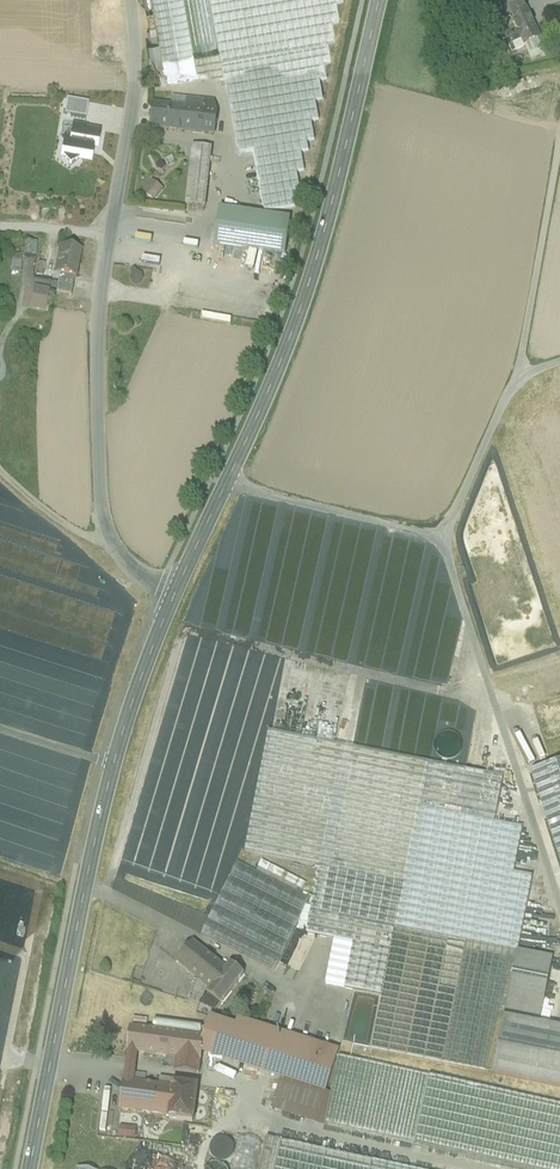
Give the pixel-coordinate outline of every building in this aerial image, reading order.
[(160,44),(160,45),(163,60),(195,54),(218,50),(209,0),(152,0),(160,44)] [(218,50),(220,50),(225,76),(238,154),(253,151),(307,142),(282,0),(209,0),(218,50)] [(307,142),(314,140),(311,122),(319,120),(315,101),(323,100),(319,81),(327,80),(324,61),(331,60),(328,41),(335,40),(332,21),(340,19),(336,1),(339,0),(282,0),(307,142)] [(522,0),(503,0),(503,1),(511,18),(518,32),(518,33),(534,25),(522,0)] [(503,1),(494,5),(502,22),(511,18),(503,1)] [(534,25),(518,33),(522,41),(509,46),(512,53),(525,47),(532,61),(545,55),(538,41),(540,39),(534,25)] [(518,32),(505,38),(509,46),(522,41),(518,33),(518,32)] [(160,45),(150,46),(153,64),(163,62),(163,60),(160,45)] [(218,50),(195,54),(200,80),(225,76),(220,50),(218,50)] [(195,54),(163,60),(163,62),(168,86),(200,80),(195,54)] [(207,101),(172,97),(171,105),(152,103),(149,128),(214,134),(217,113),(206,112),(207,101)] [(88,104),(67,100),(64,115),(86,119),(88,104)] [(84,128),(73,126),(72,134),(71,139),(65,138),(63,152),(67,153),(66,159),(70,165),(77,160),(90,162),(92,148),(96,148),(99,134),(99,133),(84,130),(84,128)] [(307,142),(253,151),(264,212),(295,207),(292,193),(300,191),(297,173),(304,171),(301,152),(308,151),(307,142)] [(212,149),(192,147),(186,205),(205,208),(212,149)] [(162,189),(152,181),(144,192),(154,200),(162,189)] [(290,220),(219,210),(214,245),(285,256),(290,220)] [(36,244),(27,243),(26,257),(35,258),(36,244)] [(81,251),(60,247),(55,274),(61,276),(75,278),(78,262),(79,262),(81,251)] [(21,257),(12,256),(11,274),(20,275),(21,257)] [(201,257),(197,261),(206,271),(210,268),(201,257)] [(45,265),(38,264),(36,275),(43,276),(45,265)] [(75,278),(61,276),(59,288),(73,290),(75,278)] [(48,291),(34,288),(30,309),(44,312),(48,291)] [(73,290),(59,288),(58,294),(71,296),(73,290)] [(503,777),(268,731),(245,852),(319,867),(313,900),(237,862),(201,935),(274,972),(298,924),(308,926),(306,934),(334,940),(326,985),(344,988),(344,989),(381,996),(370,1048),(486,1071),(498,1009),(505,1010),(517,952),(518,952),(532,877),(514,873),(522,828),(494,822),(503,777)] [(0,760),(0,776),(2,772),(3,768),(4,778),(9,771),(1,765),(2,761),(0,760)] [(531,773),(559,862),(559,763),(531,773)] [(227,969),(192,942),(176,963),(197,979),(189,1002),(200,1004),(201,1004),(208,995),(207,994),(227,969)] [(518,952),(517,952),(505,1010),(505,1011),(541,1018),(553,959),(518,952)] [(227,969),(207,994),(208,995),(201,1004),(216,1011),(244,974),(231,964),(227,969)] [(505,1011),(493,1076),(559,1089),(559,1028),(539,1024),(541,1018),(505,1011)] [(339,1051),(237,1019),(235,1026),(209,1018),(203,1037),(201,1053),(326,1092),(339,1051)] [(198,1026),(153,1020),(152,1027),(197,1033),(198,1026)] [(203,1037),(130,1029),(127,1054),(137,1055),(165,1058),(164,1069),(174,1070),(174,1072),(199,1075),(201,1053),(203,1037)] [(137,1055),(127,1054),(126,1064),(135,1065),(137,1055)] [(339,1057),(323,1127),(514,1168),(559,1168),(559,1105),(339,1057)] [(159,1088),(133,1085),(134,1074),(125,1073),(120,1111),(169,1116),(172,1085),(175,1085),(176,1081),(160,1079),(159,1088)] [(175,1085),(172,1085),(169,1116),(168,1121),(192,1123),(196,1087),(175,1085)] [(132,1140),(134,1128),(118,1125),(116,1137),(132,1140)] [(238,1139),(231,1168),(256,1168),(261,1144),(238,1139)] [(266,1139),(259,1168),(405,1168),(266,1139)]
